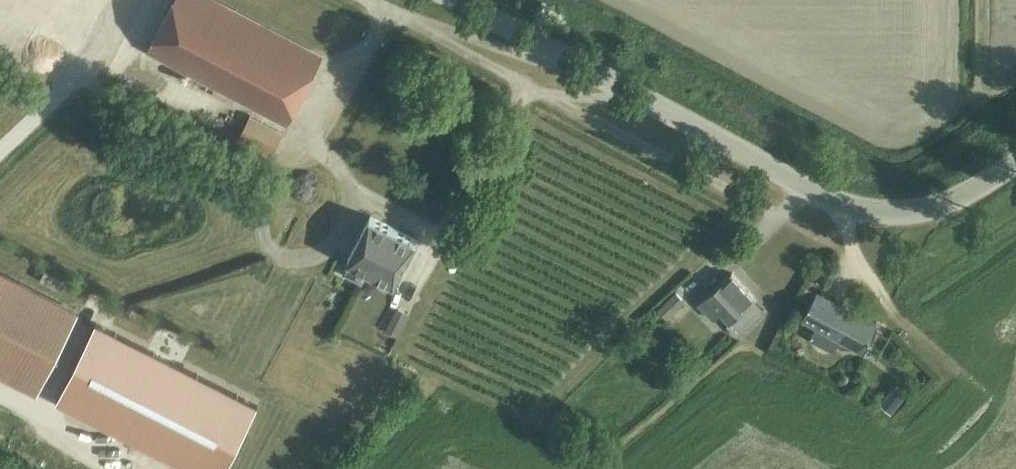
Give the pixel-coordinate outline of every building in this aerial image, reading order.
[(322,56),(215,0),(172,0),(147,50),(287,123),(322,56)] [(92,99),(83,108),(90,116),(100,107),(92,99)] [(250,115),(238,137),(271,154),(283,132),(250,115)] [(384,245),(393,227),(370,215),(348,258),(352,260),(345,273),(362,281),(368,269),(364,266),(373,248),(388,256),(391,249),(384,245)] [(364,266),(368,269),(394,282),(416,239),(393,227),(384,245),(391,249),(388,256),(373,248),(364,266)] [(731,272),(698,302),(713,319),(721,312),(729,321),(726,324),(737,336),(765,310),(754,298),(755,297),(731,272)] [(75,311),(0,273),(0,371),(35,389),(75,311)] [(877,324),(816,291),(805,285),(798,299),(809,305),(802,319),(863,351),(877,324)] [(675,292),(657,309),(666,319),(684,301),(675,292)] [(397,307),(385,330),(396,336),(408,313),(397,307)] [(56,399),(146,446),(192,468),(223,468),(257,404),(186,368),(95,322),(56,399)] [(655,382),(664,392),(674,384),(665,374),(655,382)] [(893,387),(879,404),(891,414),(905,396),(893,387)]
